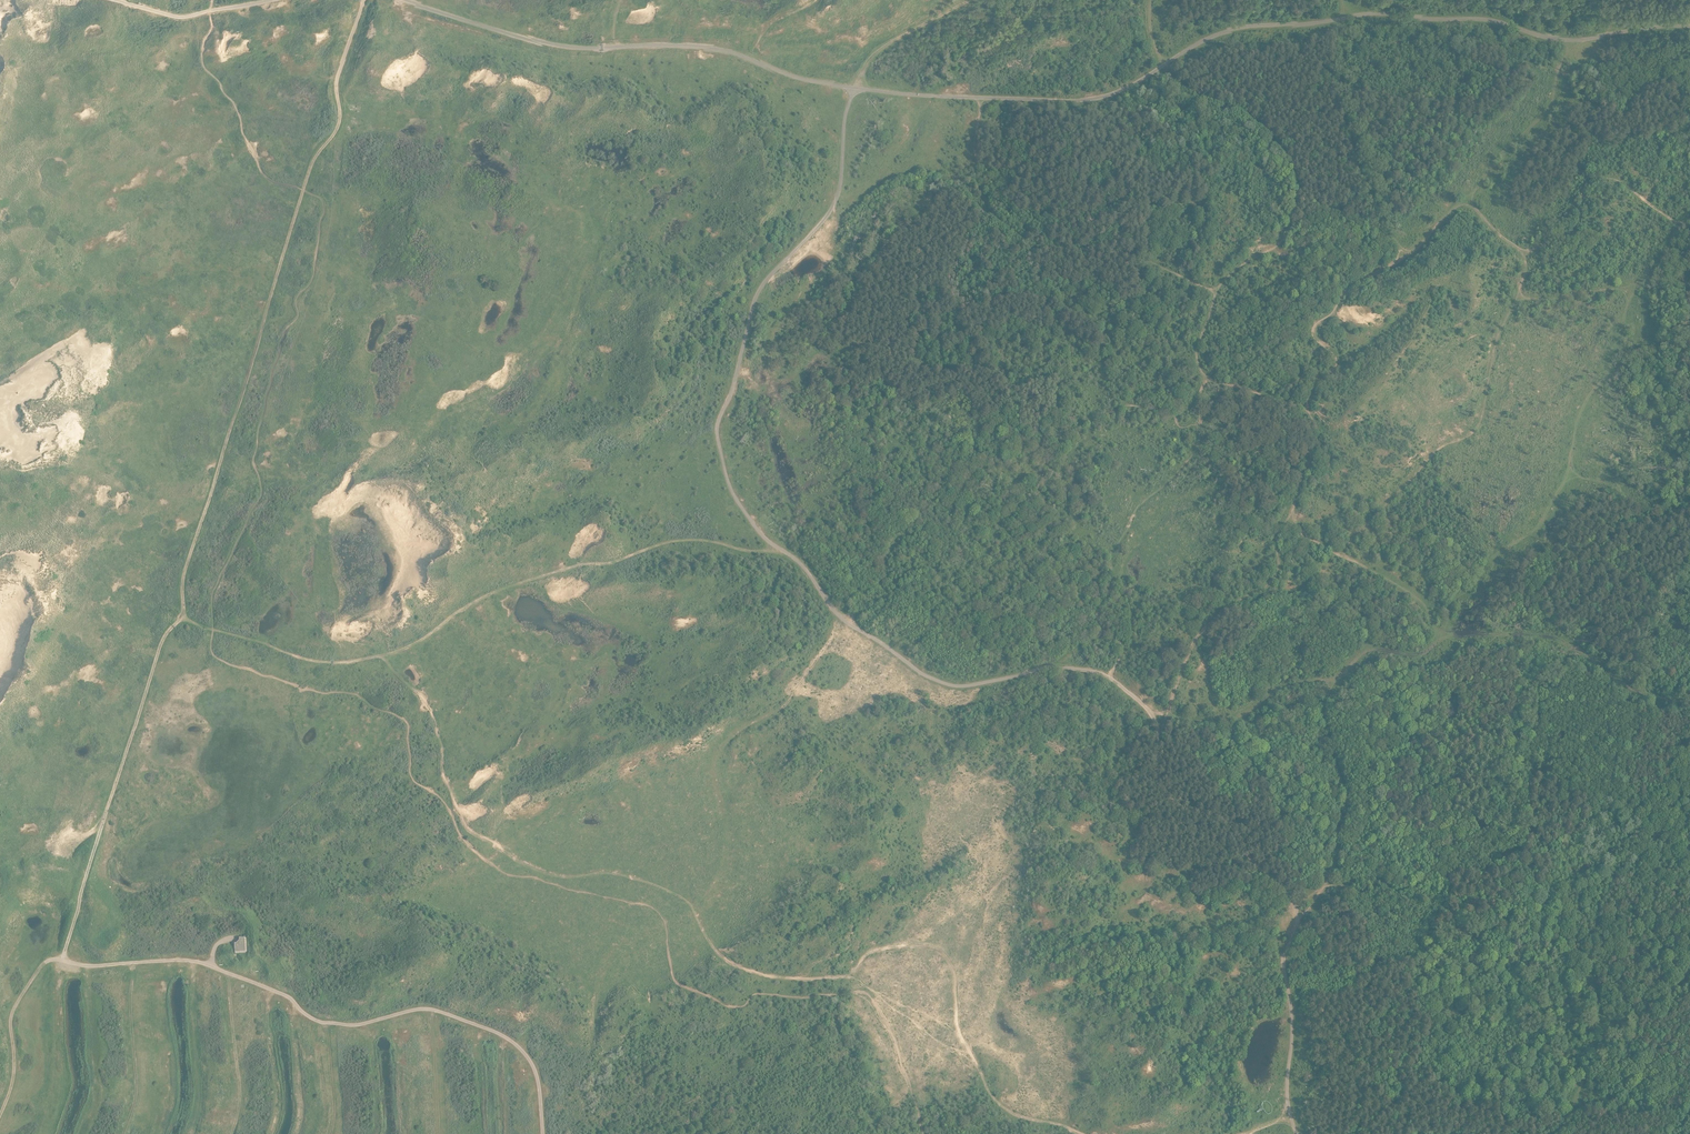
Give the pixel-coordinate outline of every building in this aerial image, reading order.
[(233,943),(233,951),(235,953),(245,952),(246,951),(246,937),(244,936),(239,936),(239,940),(236,942),(233,943)]
